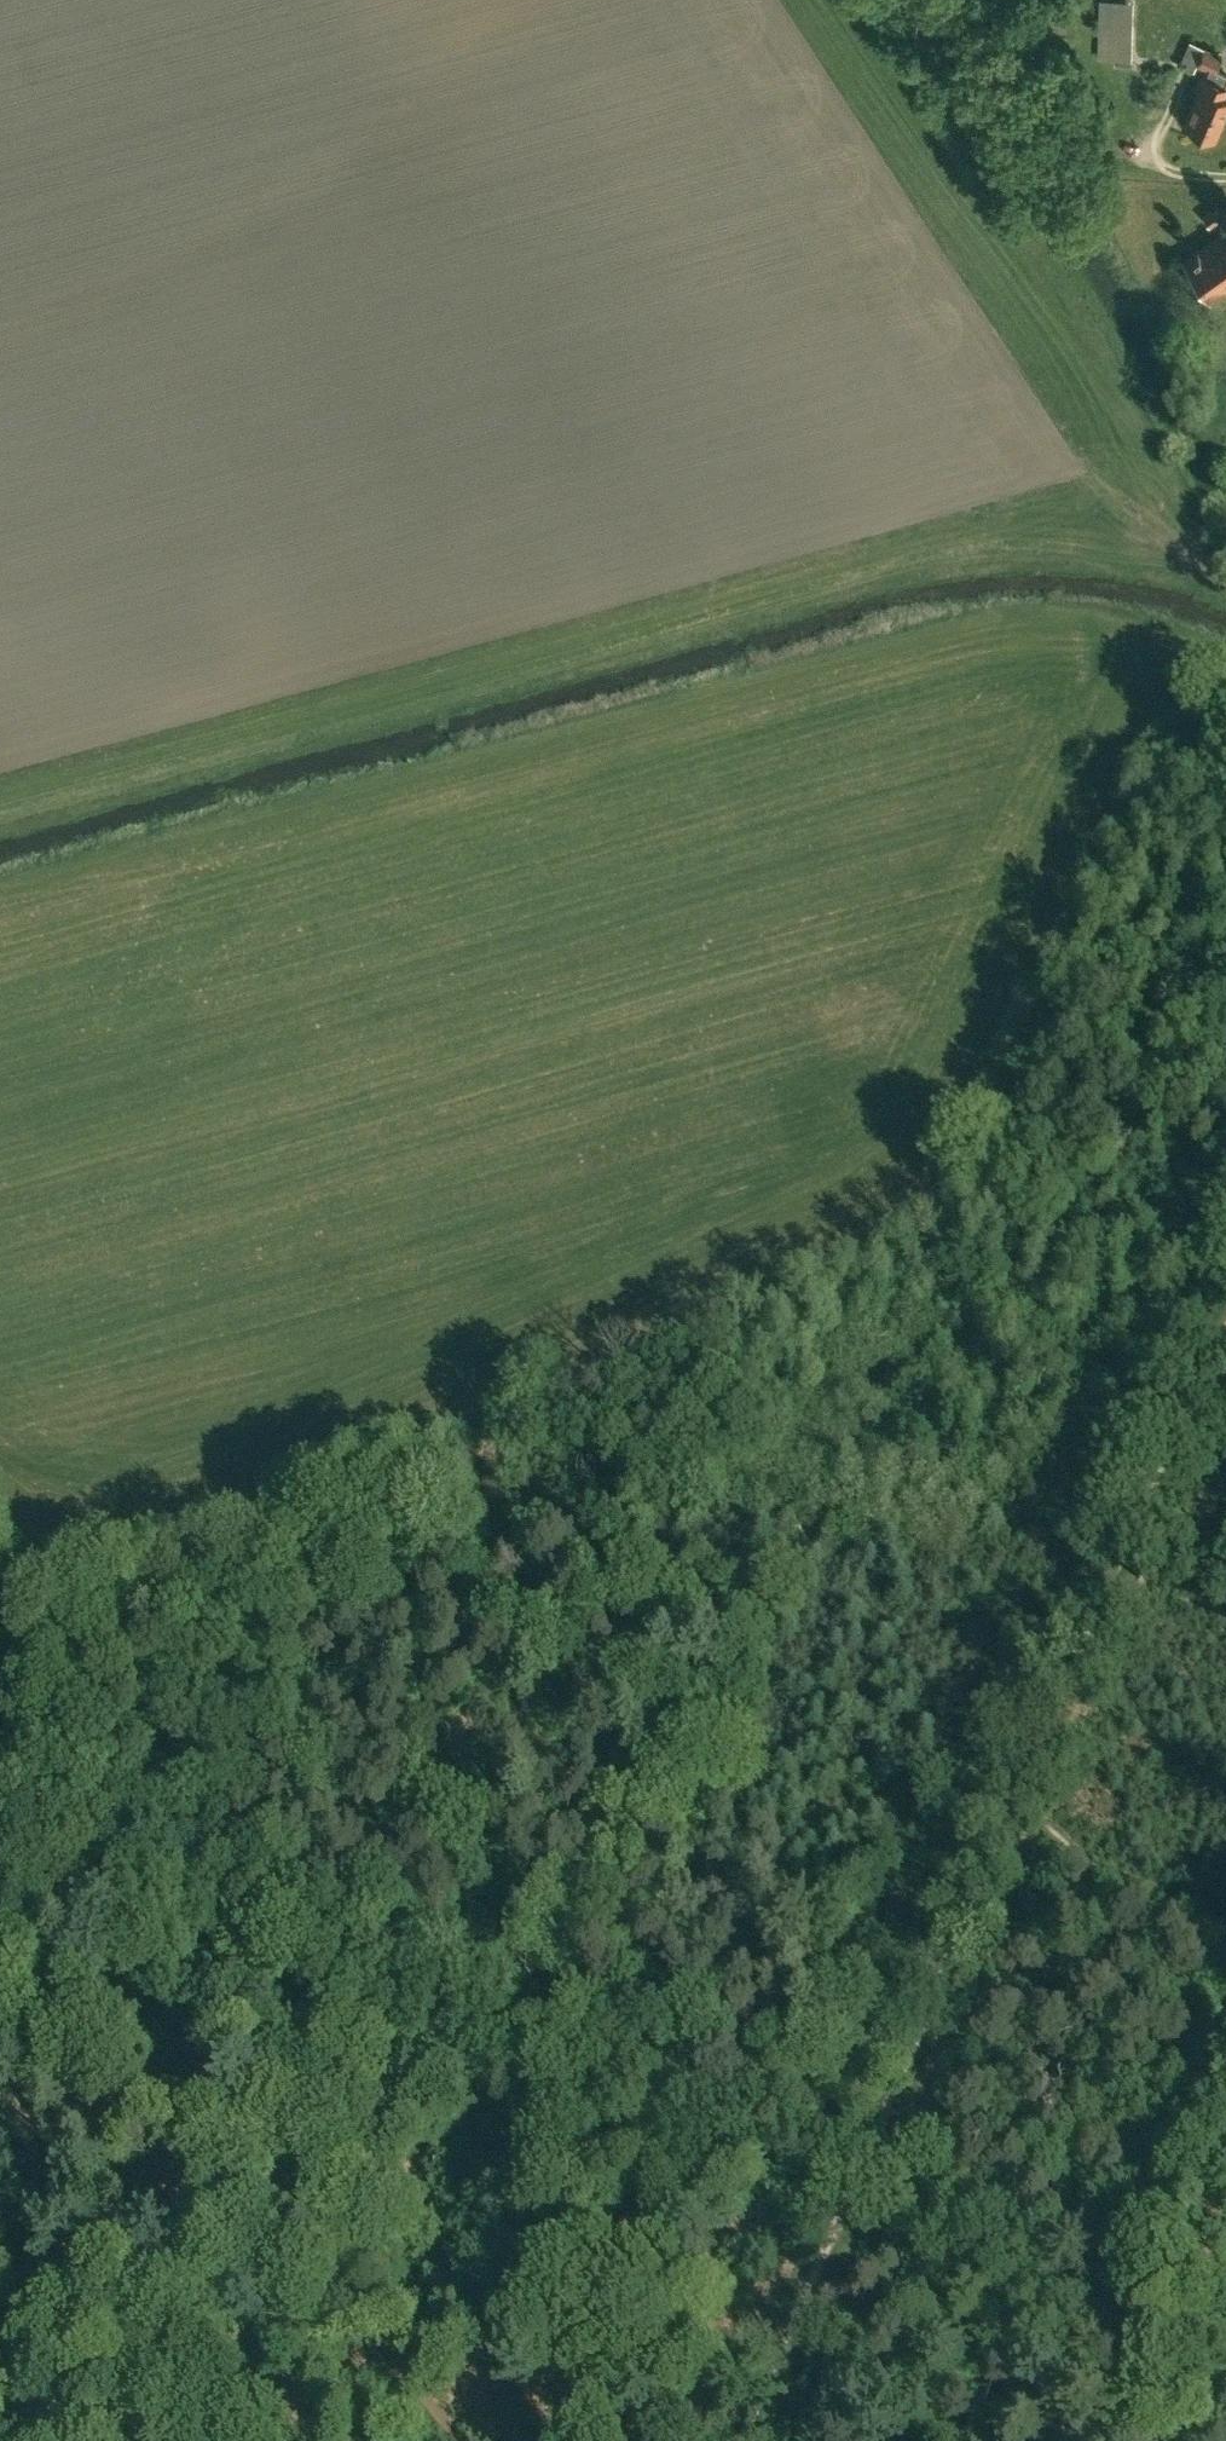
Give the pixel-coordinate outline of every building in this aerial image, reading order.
[(1101,3),(1098,59),(1133,60),(1135,3),(1101,3)] [(1205,53),(1200,66),(1206,69),(1194,97),(1198,98),(1185,128),(1214,140),(1225,112),(1225,100),(1223,99),(1225,91),(1225,79),(1215,74),(1221,60),(1205,53)] [(1202,216),(1209,227),(1223,218),(1215,206),(1202,216)] [(1225,290),(1225,235),(1186,262),(1211,300),(1225,290)]
